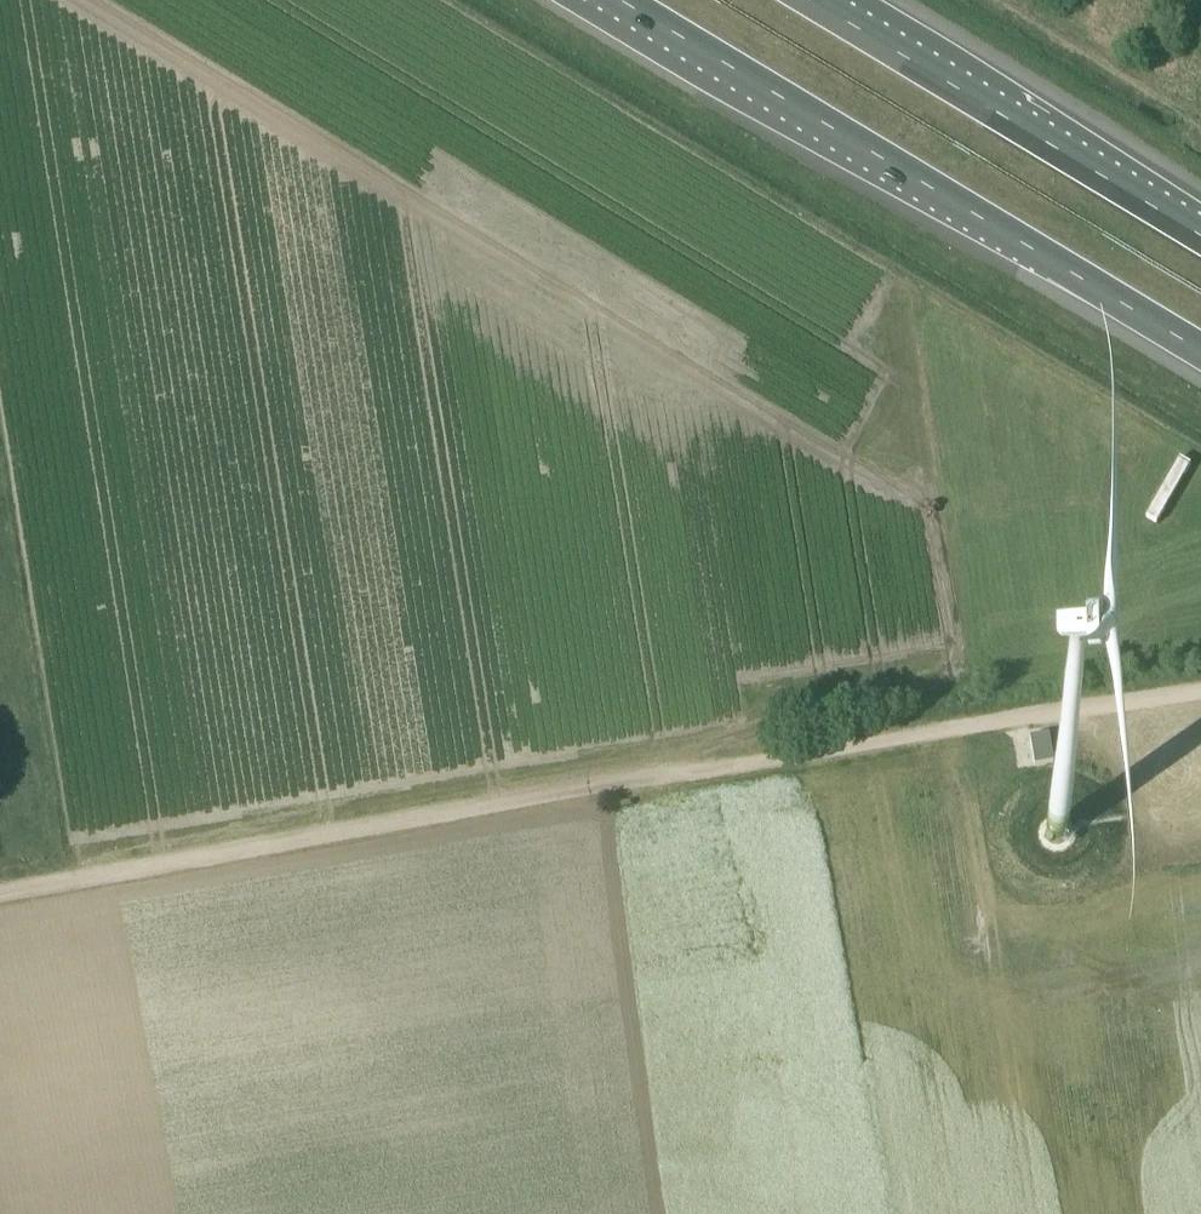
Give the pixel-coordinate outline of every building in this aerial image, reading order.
[(1184,454),(1147,516),(1162,525),(1199,463),(1184,454)] [(1048,734),(1029,737),(1029,738),(1034,765),(1053,761),(1048,735),(1048,734)] [(1080,841),(1082,831),(1080,822),(1075,814),(1067,809),(1058,807),(1049,809),(1041,814),(1035,822),(1033,831),(1035,841),(1041,849),(1049,854),(1058,856),(1067,854),(1075,849),(1080,841)]
